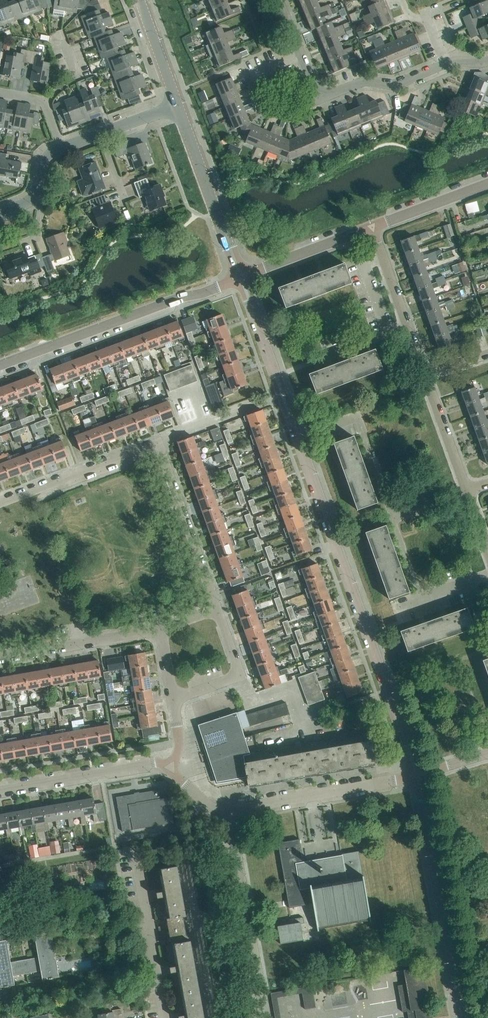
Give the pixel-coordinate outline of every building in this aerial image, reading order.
[(13,1),(8,3),(7,0),(0,0),(9,22),(20,18),(13,1)] [(0,0),(0,26),(9,22),(0,0)] [(25,0),(17,0),(13,1),(20,18),(31,14),(25,0)] [(46,0),(25,0),(31,14),(33,13),(34,16),(36,16),(43,14),(41,8),(47,8),(46,0)] [(54,7),(53,9),(54,9),(53,15),(64,16),(65,11),(67,0),(46,0),(47,8),(54,7)] [(65,11),(77,13),(77,9),(83,9),(89,3),(85,0),(67,0),(65,11)] [(99,3),(97,0),(91,0),(89,3),(83,9),(85,15),(81,16),(85,27),(111,18),(108,12),(100,15),(98,11),(101,10),(99,3)] [(211,10),(227,4),(226,0),(206,0),(211,10)] [(300,9),(317,2),(316,0),(297,0),(300,9)] [(385,0),(384,0),(373,5),(373,4),(368,6),(371,13),(363,17),(364,21),(390,11),(385,0)] [(467,28),(479,23),(477,17),(487,13),(487,0),(469,8),(472,14),(463,17),(467,28)] [(305,20),(330,9),(328,5),(320,8),(317,2),(300,9),(305,20)] [(215,22),(240,11),(238,7),(230,10),(227,4),(211,10),(215,22)] [(332,14),(330,9),(305,20),(309,31),(314,29),(326,24),(323,17),(332,14)] [(394,22),(390,11),(364,21),(366,26),(375,22),(378,29),(394,22)] [(113,24),(111,18),(85,27),(90,39),(94,37),(106,32),(105,27),(113,24)] [(318,40),(344,30),(342,25),(333,28),(331,22),(326,24),(314,29),(318,40)] [(479,23),(467,28),(471,38),(480,34),(483,40),(487,37),(487,25),(481,28),(479,23)] [(208,45),(233,35),(232,30),(223,33),(220,27),(204,34),(208,45)] [(403,28),(399,30),(409,55),(421,50),(414,33),(407,36),(403,28)] [(98,48),(123,38),(121,32),(113,35),(111,30),(106,32),(94,37),(98,48)] [(345,34),(344,30),(318,40),(323,51),(340,44),(337,37),(345,34)] [(409,55),(399,30),(394,32),(398,40),(391,43),(398,59),(409,55)] [(235,39),(233,35),(208,45),(213,56),(230,49),(227,42),(235,39)] [(398,59),(391,43),(385,45),(381,37),(377,39),(387,64),(398,59)] [(125,44),(123,38),(98,48),(102,59),(107,57),(119,52),(117,47),(125,44)] [(387,64),(377,39),(372,41),(376,49),(369,52),(376,69),(387,64)] [(328,62),(353,52),(351,47),(343,51),(340,44),(323,51),(328,62)] [(23,62),(28,63),(30,51),(21,49),(20,54),(15,53),(14,57),(7,56),(4,74),(9,75),(8,76),(20,79),(23,62)] [(218,67),(243,57),(248,55),(246,50),(232,56),(230,49),(213,56),(218,67)] [(111,68),(136,58),(134,52),(125,55),(124,50),(119,52),(107,57),(111,68)] [(47,82),(50,64),(43,63),(44,58),(38,57),(39,52),(30,51),(28,63),(33,64),(30,81),(42,83),(42,81),(47,82)] [(355,56),(353,52),(328,62),(332,73),(349,66),(346,60),(355,56)] [(138,64),(136,58),(111,68),(115,78),(132,72),(130,67),(138,64)] [(119,89),(144,80),(142,74),(133,77),(132,72),(115,78),(119,89)] [(484,78),(482,80),(473,76),(468,88),(485,95),(487,88),(487,77),(484,78)] [(219,96),(244,85),(242,81),(234,84),(231,78),(214,84),(219,96)] [(146,86),(144,80),(119,89),(123,100),(127,99),(129,104),(141,100),(139,95),(140,94),(138,89),(146,86)] [(246,90),(244,85),(219,96),(224,107),(240,100),(238,93),(246,90)] [(485,95),(468,88),(464,99),(487,109),(487,103),(482,101),(485,95)] [(79,91),(84,103),(89,116),(100,112),(98,107),(104,105),(100,94),(94,96),(94,95),(89,97),(86,89),(79,91)] [(377,103),(376,100),(369,103),(366,95),(361,97),(371,122),(383,117),(382,116),(389,114),(384,101),(377,103)] [(84,103),(79,105),(76,96),(70,99),(79,124),(91,120),(89,116),(84,103)] [(415,126),(422,109),(416,106),(419,98),(415,96),(410,106),(404,103),(398,117),(405,119),(404,121),(415,126)] [(371,122),(361,97),(357,99),(360,107),(353,110),(360,126),(371,122)] [(79,124),(70,99),(64,101),(67,109),(63,111),(62,108),(56,110),(60,121),(65,119),(68,128),(79,124)] [(464,99),(459,110),(476,117),(479,110),(487,114),(487,111),(487,109),(464,99)] [(11,111),(6,110),(8,101),(1,100),(0,106),(0,127),(8,128),(11,111)] [(243,107),(240,100),(224,107),(228,118),(245,111),(253,108),(251,103),(243,107)] [(19,131),(24,104),(18,103),(16,112),(11,111),(8,128),(19,131)] [(427,130),(437,105),(432,103),(429,111),(422,109),(415,126),(427,130)] [(38,125),(40,113),(34,112),(33,115),(29,114),(30,106),(24,104),(19,131),(31,133),(32,124),(38,125)] [(360,126),(353,110),(347,112),(343,104),(339,106),(349,131),(360,126)] [(438,135),(445,118),(438,115),(442,107),(437,105),(427,130),(438,135)] [(349,131),(339,106),(334,108),(338,116),(331,119),(331,120),(327,122),(332,132),(336,130),(338,136),(349,131)] [(214,111),(206,114),(208,119),(216,116),(214,111)] [(250,124),(245,111),(228,118),(233,129),(240,126),(243,132),(250,124)] [(327,134),(332,132),(327,122),(328,125),(324,126),(321,118),(316,120),(320,128),(313,131),(320,147),(331,143),(327,134)] [(257,147),(264,130),(250,124),(243,132),(248,134),(245,142),(257,147)] [(268,151),(278,126),(274,124),(270,133),(264,130),(257,147),(268,151)] [(320,147),(313,131),(306,133),(303,125),(298,127),(309,152),(320,147)] [(278,156),(286,139),(279,136),(283,128),(278,126),(268,151),(278,156)] [(309,152),(298,127),(294,129),(297,137),(291,140),(297,157),(309,152)] [(297,157),(291,140),(289,141),(286,139),(278,156),(277,158),(288,162),(289,160),(297,157)] [(136,169),(152,163),(144,143),(132,147),(129,140),(113,146),(117,157),(130,152),(136,169)] [(241,149),(229,144),(226,152),(237,157),(241,149)] [(22,162),(5,159),(6,154),(0,153),(0,168),(0,170),(0,175),(17,178),(18,173),(20,173),(22,162)] [(89,195),(105,188),(96,162),(79,168),(83,179),(77,181),(83,196),(88,193),(89,195)] [(150,211),(166,205),(161,192),(162,191),(160,184),(150,188),(147,178),(134,183),(140,198),(145,196),(150,211)] [(95,210),(93,211),(98,226),(116,220),(110,205),(111,204),(109,198),(106,199),(104,194),(89,200),(90,205),(93,204),(95,210)] [(477,201),(465,204),(468,214),(479,210),(477,201)] [(135,226),(133,221),(125,223),(127,229),(135,226)] [(447,237),(454,235),(450,224),(443,226),(447,237)] [(418,248),(416,242),(420,240),(421,238),(429,235),(428,231),(419,234),(414,236),(401,241),(405,253),(418,248)] [(51,261),(69,255),(66,244),(67,243),(64,233),(47,239),(52,253),(42,257),(47,272),(54,269),(51,261)] [(422,260),(418,248),(405,253),(409,265),(422,260)] [(30,274),(40,270),(35,256),(27,259),(26,255),(4,263),(10,278),(29,271),(30,274)] [(438,259),(437,255),(428,258),(422,260),(409,265),(414,277),(427,272),(425,267),(431,264),(430,262),(438,259)] [(462,262),(456,264),(459,272),(465,270),(462,262)] [(344,263),(311,276),(319,296),(352,283),(344,263)] [(418,289),(445,279),(444,275),(430,280),(427,272),(414,277),(418,289)] [(319,296),(311,276),(278,288),(286,308),(319,296)] [(43,286),(50,283),(48,277),(41,280),(43,286)] [(468,277),(461,279),(463,285),(470,283),(468,277)] [(435,296),(432,288),(446,283),(445,279),(418,289),(422,301),(435,296)] [(439,308),(435,296),(422,301),(426,313),(439,308)] [(444,321),(441,314),(447,312),(447,310),(455,307),(454,304),(445,306),(439,308),(426,313),(431,325),(444,321)] [(206,328),(207,333),(226,326),(222,314),(206,320),(209,327),(206,328)] [(182,321),(186,333),(191,332),(198,329),(193,317),(182,321)] [(178,321),(166,326),(172,341),(178,338),(180,342),(185,340),(178,321)] [(435,337),(462,328),(460,323),(453,326),(452,324),(446,326),(444,321),(431,325),(435,337)] [(475,324),(479,337),(487,335),(482,322),(475,324)] [(172,341),(166,326),(154,330),(161,349),(166,347),(165,343),(172,341)] [(230,338),(226,326),(207,333),(209,337),(212,336),(215,343),(230,338)] [(453,345),(450,338),(456,335),(455,334),(463,331),(462,328),(435,337),(439,349),(453,345)] [(161,349),(154,330),(143,334),(149,350),(155,347),(157,350),(161,349)] [(149,350),(143,334),(131,339),(138,357),(143,356),(141,352),(149,350)] [(234,349),(230,338),(215,343),(217,350),(214,351),(216,356),(234,349)] [(138,357),(131,339),(120,343),(125,358),(132,356),(133,359),(138,357)] [(125,358),(120,343),(108,347),(115,366),(120,364),(118,361),(125,358)] [(115,366),(108,347),(96,352),(102,367),(109,364),(110,368),(115,366)] [(239,361),(234,349),(216,356),(217,361),(221,359),(223,366),(239,361)] [(375,349),(342,362),(350,382),(383,369),(375,349)] [(102,367),(96,352),(85,356),(92,375),(96,373),(95,370),(102,367)] [(92,375),(85,356),(73,360),(79,376),(86,373),(87,376),(92,375)] [(79,376),(73,360),(61,365),(68,383),(73,382),(72,378),(79,376)] [(243,373),(239,361),(223,366),(226,373),(222,375),(224,379),(243,373)] [(350,382),(342,362),(309,374),(317,394),(350,382)] [(68,383),(61,365),(50,369),(56,384),(63,382),(64,385),(68,383)] [(198,381),(193,369),(188,371),(192,383),(198,381)] [(192,383),(188,371),(186,372),(182,373),(187,385),(192,383)] [(182,373),(179,374),(177,375),(181,387),(187,385),(182,373)] [(210,384),(206,373),(201,375),(205,386),(210,384)] [(247,384),(243,373),(224,379),(226,384),(229,383),(232,390),(247,384)] [(43,389),(42,387),(38,378),(37,374),(25,378),(32,397),(36,395),(35,392),(43,389)] [(181,387),(177,375),(172,377),(171,377),(175,389),(181,387)] [(43,376),(38,378),(42,387),(47,385),(43,376)] [(175,389),(171,377),(166,379),(170,391),(175,389)] [(32,397),(25,378),(14,383),(19,398),(26,396),(27,399),(32,397)] [(19,398),(14,383),(2,387),(9,406),(13,404),(12,401),(19,398)] [(0,388),(0,412),(5,410),(4,408),(9,406),(2,387),(0,388)] [(213,392),(217,399),(229,394),(225,387),(213,392)] [(461,392),(466,404),(479,399),(475,387),(461,392)] [(75,405),(72,396),(57,402),(60,409),(65,408),(75,405)] [(163,403),(157,405),(162,421),(174,416),(167,398),(162,399),(163,403)] [(483,411),(479,399),(466,404),(470,416),(483,411)] [(162,421),(157,405),(149,408),(148,405),(144,406),(151,425),(162,421)] [(151,425),(144,406),(139,408),(140,412),(133,414),(139,429),(151,425)] [(266,422),(262,410),(243,416),(245,421),(249,420),(251,427),(266,422)] [(487,423),(487,418),(486,419),(483,411),(470,416),(474,428),(487,423)] [(139,429),(133,414),(126,417),(125,413),(120,415),(127,434),(139,429)] [(104,442),(97,424),(98,424),(95,415),(90,417),(91,422),(84,424),(87,432),(92,447),(104,442)] [(127,434),(120,415),(116,417),(117,420),(110,423),(116,438),(127,434)] [(17,426),(15,422),(8,424),(7,420),(2,422),(3,426),(5,431),(17,426)] [(116,438),(110,423),(103,425),(102,422),(98,424),(97,424),(104,442),(116,438)] [(271,433),(266,422),(251,427),(254,434),(250,435),(252,440),(271,433)] [(474,428),(479,440),(487,437),(487,423),(474,428)] [(221,439),(219,434),(221,433),(219,427),(210,430),(214,441),(221,439)] [(92,447),(87,432),(80,434),(79,431),(74,432),(81,451),(92,447)] [(275,445),(271,433),(252,440),(253,445),(257,443),(259,450),(275,445)] [(195,444),(193,436),(178,442),(182,453),(200,447),(199,442),(195,444)] [(333,443),(345,476),(366,469),(354,436),(333,443)] [(57,443),(50,445),(56,460),(68,456),(61,437),(56,439),(57,443)] [(479,440),(483,452),(487,450),(487,437),(479,440)] [(56,460),(50,445),(43,448),(42,444),(37,446),(44,465),(56,460)] [(279,457),(275,445),(259,450),(262,457),(258,459),(260,463),(279,457)] [(44,465),(37,446),(33,448),(34,451),(27,454),(33,469),(44,465)] [(202,452),(200,447),(182,453),(186,465),(201,460),(199,453),(202,452)] [(33,469),(27,454),(20,456),(19,453),(14,455),(21,473),(33,469)] [(21,473),(14,455),(10,457),(11,460),(4,463),(10,478),(21,473)] [(283,468),(279,457),(260,463),(262,468),(265,467),(268,474),(283,468)] [(204,467),(201,460),(186,465),(190,477),(209,470),(207,466),(204,467)] [(4,463),(0,464),(0,481),(10,478),(4,463)] [(287,480),(283,468),(268,474),(270,481),(267,482),(268,487),(287,480)] [(377,503),(366,469),(345,476),(357,510),(377,503)] [(210,475),(209,470),(190,477),(194,489),(209,483),(207,476),(210,475)] [(291,492),(287,480),(268,487),(270,491),(274,490),(276,497),(291,492)] [(212,490),(209,483),(194,489),(198,500),(217,494),(215,489),(212,490)] [(295,503),(291,492),(276,497),(278,504),(275,505),(277,510),(295,503)] [(219,498),(217,494),(198,500),(202,512),(218,506),(215,500),(219,498)] [(300,515),(295,503),(277,510),(278,514),(282,513),(284,520),(300,515)] [(220,513),(218,506),(202,512),(207,524),(225,517),(224,512),(220,513)] [(304,526),(300,515),(284,520),(287,527),(283,528),(285,533),(304,526)] [(227,522),(225,517),(207,524),(211,535),(226,530),(224,523),(227,522)] [(365,532),(377,566),(397,558),(385,525),(365,532)] [(308,538),(304,526),(285,533),(287,538),(290,536),(293,543),(308,538)] [(228,537),(226,530),(211,535),(215,547),(234,540),(232,535),(228,537)] [(312,550),(308,538),(293,543),(295,550),(292,552),(293,557),(312,550)] [(235,545),(234,540),(215,547),(219,559),(234,553),(232,546),(235,545)] [(237,560),(234,553),(219,559),(223,570),(242,564),(240,559),(237,560)] [(286,565),(284,557),(272,561),(274,569),(286,565)] [(409,592),(397,558),(377,566),(389,599),(409,592)] [(303,573),(306,580),(321,575),(317,563),(298,570),(300,575),(303,573)] [(244,568),(242,564),(223,570),(227,582),(229,581),(243,577),(240,569),(244,568)] [(3,578),(12,575),(9,566),(0,569),(3,578)] [(325,587),(321,575),(306,580),(308,587),(305,589),(306,593),(325,587)] [(243,577),(229,581),(231,585),(244,581),(243,577)] [(295,586),(293,579),(278,584),(280,591),(285,589),(295,586)] [(329,598),(325,587),(306,593),(308,598),(312,597),(314,604),(329,598)] [(232,595),(236,607),(255,600),(253,596),(250,597),(247,590),(244,591),(232,595)] [(333,610),(329,598),(314,604),(317,611),(313,612),(315,617),(333,610)] [(257,605),(255,600),(236,607),(240,619),(256,613),(253,606),(257,605)] [(467,607),(434,619),(441,639),(474,628),(467,607)] [(338,622),(333,610),(315,617),(316,621),(320,620),(322,627),(338,622)] [(258,620),(256,613),(240,619),(245,630),(263,624),(262,619),(258,620)] [(441,639),(434,619),(400,631),(407,651),(441,639)] [(342,633),(338,622),(322,627),(325,634),(321,635),(323,640),(342,633)] [(265,628),(263,624),(245,630),(249,642),(264,637),(262,630),(265,628)] [(346,645),(342,633),(323,640),(325,645),(328,643),(331,650),(346,645)] [(266,643),(264,637),(249,642),(253,654),(272,647),(270,642),(266,643)] [(350,656),(346,645),(331,650),(333,657),(330,658),(331,663),(350,656)] [(273,652),(272,647),(253,654),(257,665),(272,660),(270,653),(273,652)] [(147,664),(144,652),(125,655),(126,661),(129,660),(131,667),(147,664)] [(350,656),(331,663),(333,668),(330,669),(332,676),(339,674),(343,672),(354,668),(350,656)] [(109,671),(109,672),(123,669),(121,657),(107,659),(109,671)] [(98,660),(86,662),(90,682),(94,681),(94,677),(101,676),(98,660)] [(275,667),(272,660),(257,665),(261,677),(280,670),(278,666),(275,667)] [(90,682),(86,662),(74,664),(77,680),(84,679),(84,683),(90,682)] [(77,680),(74,664),(62,667),(65,686),(70,685),(69,682),(77,680)] [(149,677),(148,672),(147,664),(131,667),(132,675),(121,676),(122,681),(149,677)] [(65,686),(62,667),(50,669),(52,685),(59,683),(60,687),(65,686)] [(265,689),(281,683),(278,676),(288,673),(286,668),(280,670),(261,677),(265,689)] [(358,680),(356,672),(354,668),(339,674),(341,680),(338,682),(340,686),(358,680)] [(52,685),(50,669),(37,671),(41,690),(46,690),(45,686),(52,685)] [(41,690),(37,671),(25,673),(28,689),(35,688),(36,691),(41,690)] [(28,689),(25,673),(13,675),(16,695),(21,694),(21,690),(28,689)] [(312,679),(310,673),(298,677),(300,683),(312,679)] [(16,695),(13,675),(1,677),(3,693),(11,692),(11,696),(16,695)] [(151,689),(149,677),(122,681),(123,686),(134,684),(135,692),(151,689)] [(313,684),(312,680),(312,679),(300,683),(302,688),(313,684)] [(363,692),(358,680),(340,686),(341,691),(345,690),(347,697),(363,692)] [(315,690),(314,687),(313,684),(302,688),(304,694),(315,690)] [(153,701),(151,689),(135,692),(136,699),(133,700),(133,705),(153,701)] [(317,695),(317,694),(315,690),(304,694),(306,699),(317,695)] [(319,701),(317,695),(306,699),(308,705),(319,701)] [(155,713),(153,701),(133,705),(134,709),(138,709),(139,716),(155,713)] [(289,714),(286,702),(280,704),(283,716),(289,714)] [(283,716),(280,704),(274,706),(278,717),(283,716)] [(278,717),(274,706),(268,708),(272,719),(278,717)] [(272,719),(268,708),(263,709),(266,721),(272,719)] [(266,721),(263,709),(257,711),(261,723),(266,721)] [(261,723),(257,711),(251,713),(255,724),(261,723)] [(250,754),(241,728),(236,712),(198,725),(217,782),(247,776),(243,755),(250,754)] [(157,726),(155,713),(139,716),(140,723),(137,724),(138,729),(143,728),(145,737),(149,737),(159,735),(162,734),(161,726),(157,726)] [(255,724),(251,713),(245,715),(249,726),(255,724)] [(105,725),(98,727),(100,743),(113,740),(109,721),(104,722),(105,725)] [(100,743),(98,727),(90,728),(89,724),(85,725),(88,745),(100,743)] [(80,730),(73,731),(76,747),(88,745),(85,725),(80,726),(80,730)] [(64,749),(60,729),(55,730),(56,734),(49,735),(51,751),(64,749)] [(73,731),(66,732),(65,729),(60,729),(64,749),(76,747),(73,731)] [(370,732),(275,749),(274,745),(262,747),(263,751),(250,754),(243,755),(247,776),(248,785),(249,785),(249,786),(375,764),(374,762),(375,762),(374,755),(376,755),(374,744),(372,745),(370,732)] [(51,751),(49,735),(41,737),(41,733),(36,734),(39,753),(51,751)] [(39,753),(36,734),(31,735),(32,738),(24,740),(27,756),(39,753)] [(27,756),(24,740),(17,741),(16,737),(11,738),(15,758),(27,756)] [(11,738),(7,739),(7,743),(0,744),(0,745),(3,760),(15,758),(11,738)] [(160,789),(116,797),(121,823),(122,831),(174,823),(169,796),(168,797),(168,798),(161,799),(159,790),(160,790),(160,789)] [(94,804),(93,798),(81,800),(83,815),(85,815),(93,813),(94,822),(106,819),(103,802),(94,804)] [(83,815),(81,800),(68,802),(71,817),(73,817),(81,816),(82,824),(87,823),(85,815),(83,815)] [(71,817),(68,802),(56,804),(59,820),(60,819),(68,818),(70,826),(74,825),(73,817),(71,817)] [(59,820),(56,804),(43,807),(46,822),(48,822),(56,820),(57,828),(62,828),(60,819),(59,820)] [(46,822),(43,807),(31,809),(34,824),(36,824),(43,823),(45,831),(49,830),(48,822),(46,822)] [(34,824),(31,809),(19,811),(21,827),(23,826),(31,825),(32,833),(37,832),(36,824),(34,824)] [(297,811),(306,852),(324,848),(324,849),(341,845),(339,837),(311,843),(308,828),(303,829),(301,821),(310,819),(309,815),(311,815),(310,809),(297,811)] [(21,827),(19,811),(6,813),(9,829),(11,828),(19,827),(20,835),(25,834),(23,826),(21,827)] [(6,813),(0,814),(0,830),(6,829),(8,837),(12,837),(11,828),(9,829),(6,813)] [(371,921),(363,875),(361,864),(359,850),(341,854),(341,856),(338,856),(337,856),(337,857),(328,858),(327,858),(318,860),(318,859),(317,859),(317,860),(307,862),(307,861),(306,861),(307,862),(304,863),(299,839),(278,842),(288,898),(311,894),(313,903),(318,931),(319,930),(318,925),(369,916),(370,921),(371,921)] [(37,844),(29,846),(31,859),(40,857),(37,844)] [(21,853),(14,855),(15,862),(19,861),(22,860),(21,853)] [(13,854),(4,855),(5,863),(15,862),(14,855),(13,854)] [(186,915),(177,866),(161,868),(165,891),(156,892),(157,898),(166,896),(170,918),(182,916),(183,916),(186,915)] [(313,903),(311,894),(288,898),(289,908),(313,903)] [(187,941),(183,916),(182,916),(170,918),(167,918),(171,944),(174,943),(187,941)] [(303,940),(301,923),(305,923),(304,917),(290,919),(291,924),(277,926),(281,944),(303,940)] [(59,976),(51,931),(34,934),(38,957),(11,962),(7,939),(0,940),(0,987),(5,986),(5,987),(8,986),(15,984),(13,976),(41,971),(42,979),(49,978),(49,979),(53,978),(59,976)] [(187,941),(174,943),(178,965),(170,967),(170,972),(179,971),(187,1011),(187,1014),(178,1016),(179,1017),(204,1017),(190,940),(187,941)] [(424,966),(403,969),(406,984),(398,985),(402,1012),(407,1011),(408,1017),(433,1017),(424,966)] [(316,1007),(312,985),(270,992),(275,1017),(281,1017),(277,997),(302,993),(305,1009),(316,1007)] [(113,1011),(98,1014),(99,1017),(114,1017),(114,1014),(122,1013),(121,1008),(112,1010),(113,1011)]
